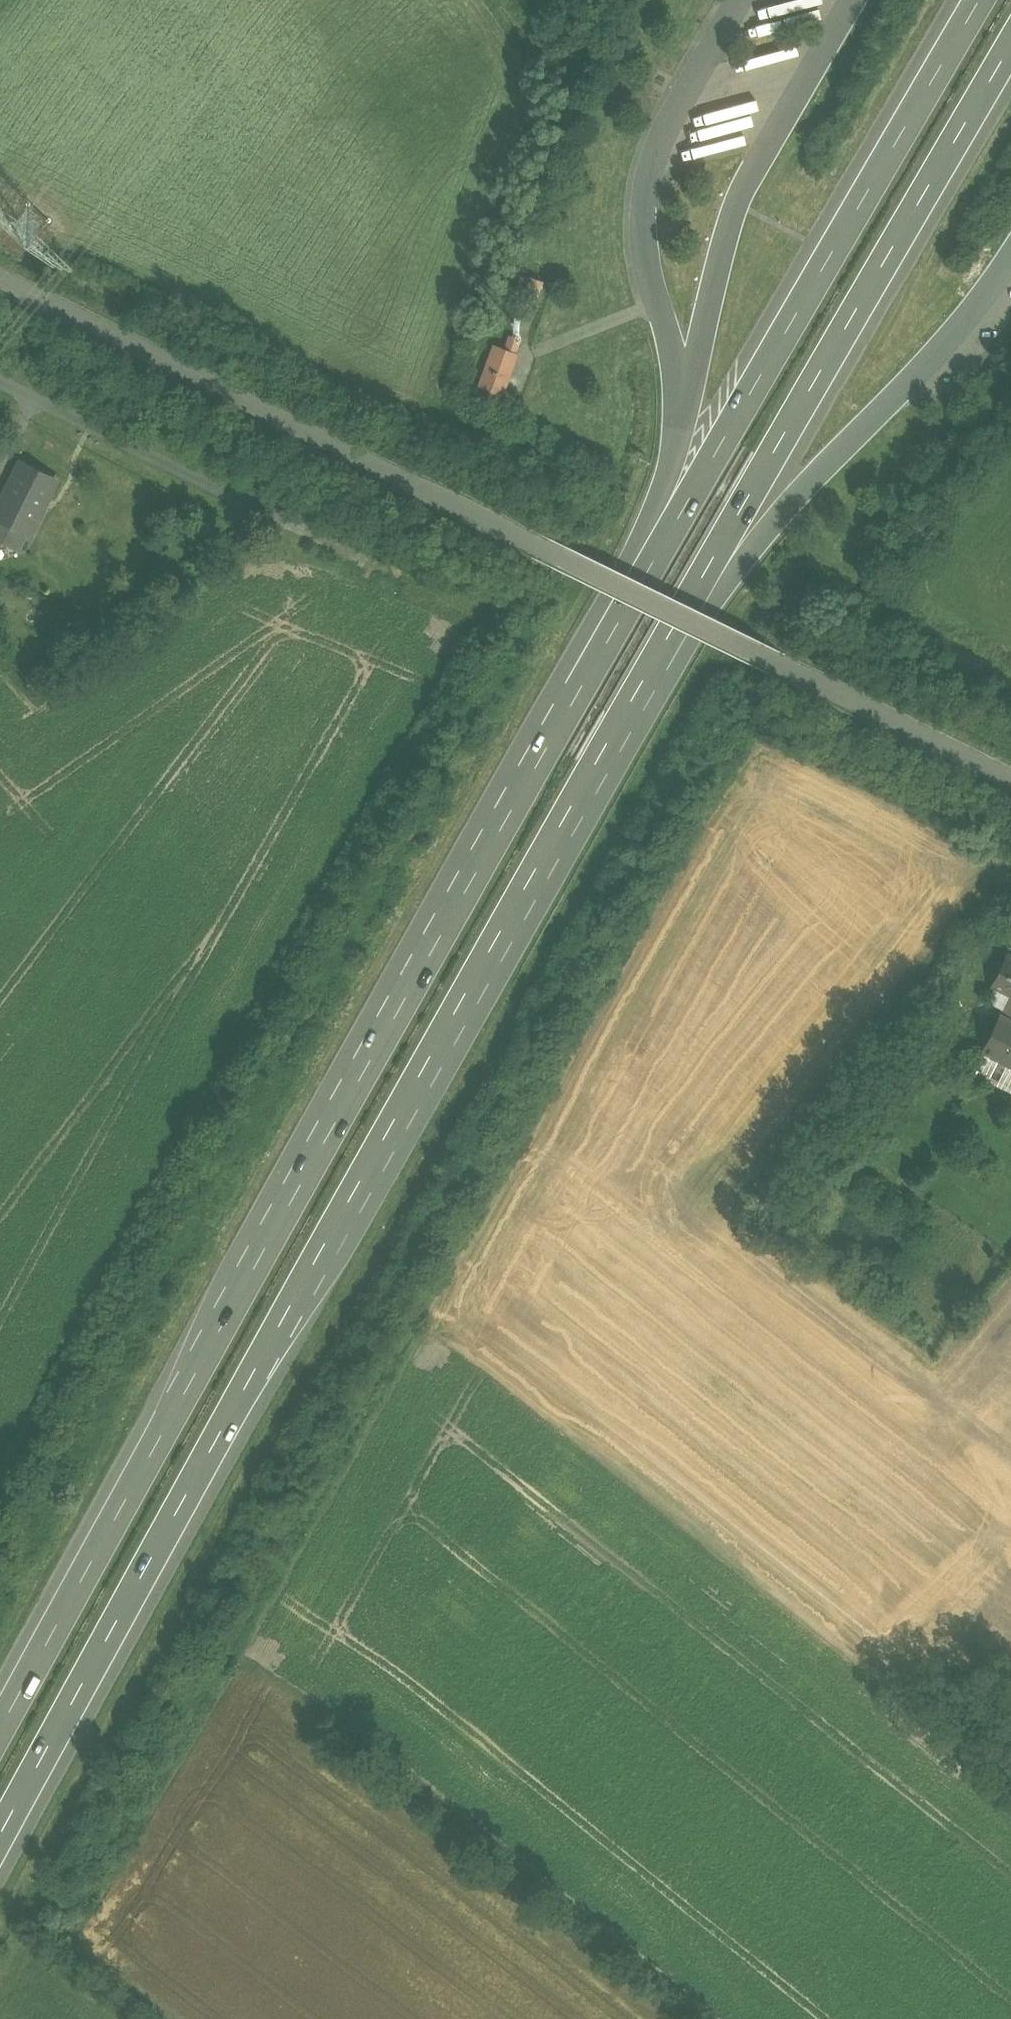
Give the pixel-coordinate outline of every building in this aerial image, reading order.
[(681,157),(718,150),(716,138),(679,146),(681,157)] [(521,291),(536,297),(542,282),(526,276),(521,291)] [(502,347),(517,352),(521,339),(506,335),(502,347)] [(517,354),(495,345),(479,387),(502,395),(517,354)] [(0,506),(0,519),(29,533),(56,479),(22,461),(0,506)] [(1007,954),(992,984),(1010,994),(1010,956),(1007,954)] [(1008,1002),(1006,1001),(1000,1013),(1010,1019),(1010,996),(1008,1002)] [(1000,1013),(982,1050),(985,1052),(975,1073),(1010,1091),(1010,1019),(1000,1013)]
